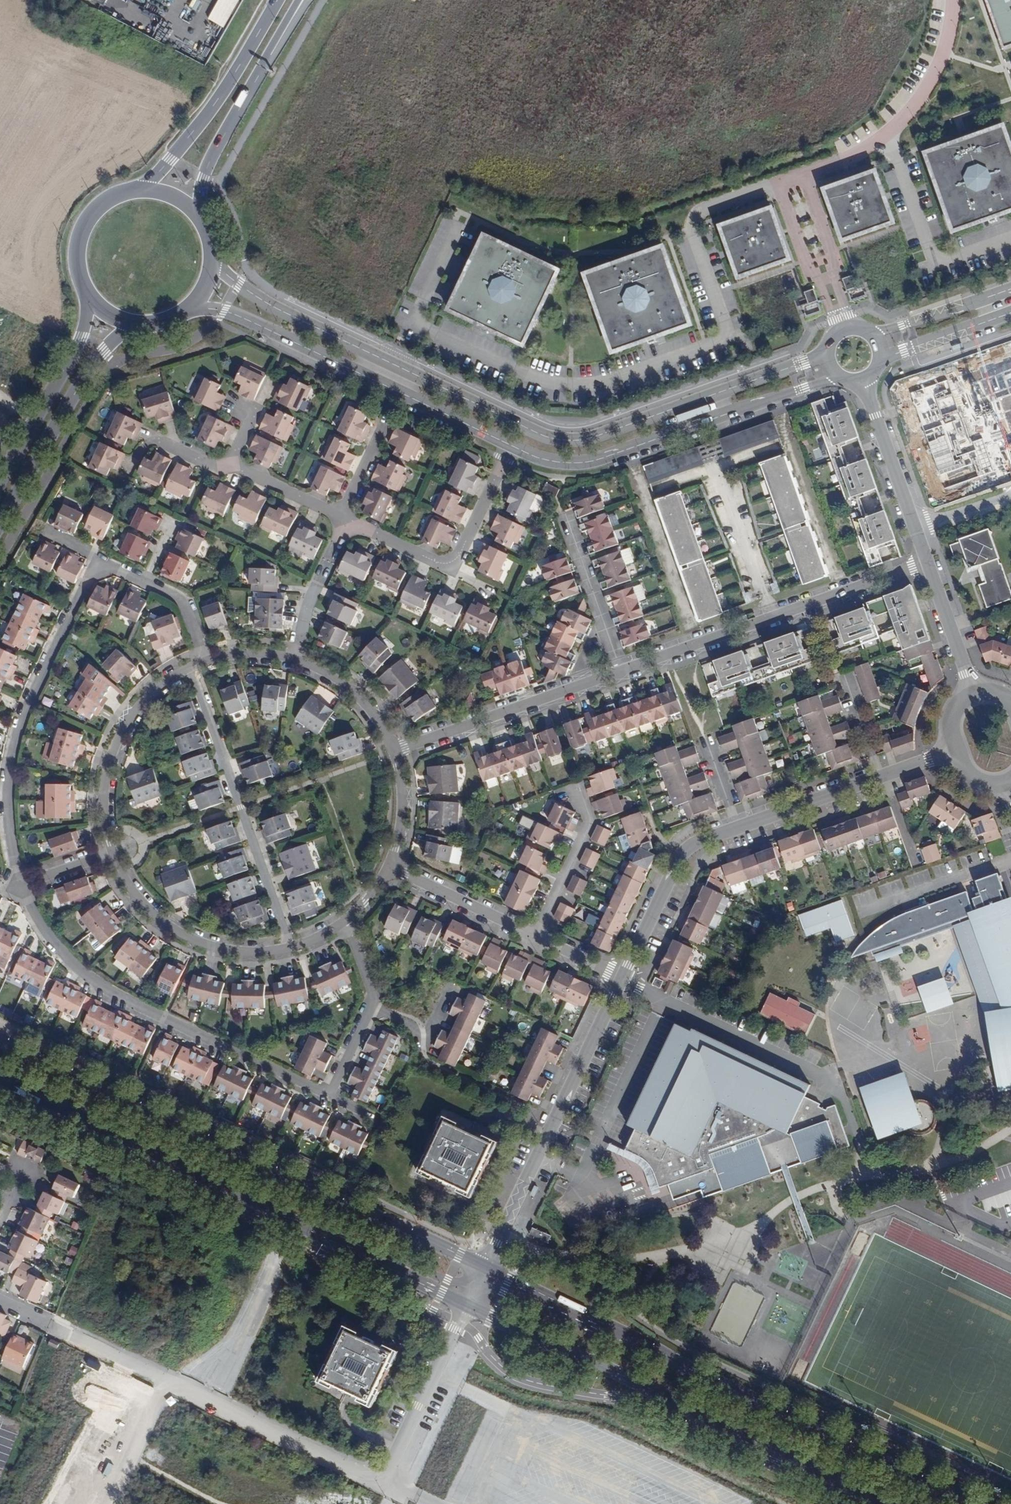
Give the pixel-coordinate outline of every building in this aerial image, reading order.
[(225,28),(237,0),(217,0),(208,21),(225,28)] [(1006,42),(1010,40),(1010,0),(990,0),(1006,42)] [(152,13),(137,5),(126,26),(141,34),(152,14),(152,13)] [(166,21),(152,14),(141,34),(155,41),(166,21)] [(926,153),(954,232),(990,219),(991,223),(999,220),(997,216),(1010,211),(1010,144),(1004,125),(974,136),(975,138),(970,139),(962,143),(957,145),(956,143),(926,153)] [(825,189),(844,243),(895,225),(876,171),(853,179),(854,181),(846,184),(845,182),(825,189)] [(739,219),(717,226),(735,280),(789,262),(771,208),(748,216),(748,218),(740,221),(739,219)] [(559,272),(481,235),(444,313),(523,349),(559,272)] [(615,264),(585,275),(613,353),(649,340),(650,344),(657,342),(656,338),(691,325),(663,247),(634,257),(634,259),(629,261),(621,264),(616,266),(615,264)] [(852,276),(843,279),(847,291),(856,288),(852,276)] [(814,289),(805,292),(809,304),(818,301),(814,289)] [(240,393),(254,400),(265,373),(248,365),(247,369),(239,365),(232,379),(241,383),(240,385),(243,387),(240,393)] [(920,414),(947,404),(934,367),(907,377),(920,414)] [(224,399),(218,396),(219,393),(218,392),(222,384),(207,377),(204,384),(201,382),(193,399),(218,411),(224,399)] [(285,384),(283,389),(280,387),(274,400),(297,410),(304,395),(306,396),(311,386),(293,378),(289,386),(285,384)] [(148,416),(157,413),(158,418),(162,417),(163,420),(176,416),(169,392),(153,397),(152,394),(142,397),(148,416)] [(822,422),(821,420),(838,414),(837,410),(829,413),(825,402),(813,405),(819,424),(822,422)] [(345,414),(347,415),(339,431),(363,442),(370,427),(367,426),(368,422),(365,420),(369,413),(350,404),(345,414)] [(279,410),(276,417),(274,416),(272,419),(266,416),(260,428),(286,441),(294,424),(290,423),(293,416),(279,410)] [(848,410),(838,414),(821,420),(822,422),(819,424),(828,449),(848,442),(858,438),(848,410)] [(142,423),(119,412),(113,427),(110,425),(106,435),(124,444),(128,436),(132,437),(134,433),(137,435),(142,423)] [(228,423),(212,415),(205,430),(203,429),(198,438),(217,447),(221,439),(224,441),(226,437),(229,438),(235,426),(228,423)] [(719,440),(725,457),(779,436),(774,421),(719,440)] [(392,439),(398,442),(396,446),(397,447),(394,454),(408,461),(412,454),(415,456),(422,439),(397,427),(392,439)] [(252,447),(258,450),(256,453),(258,454),(255,460),(269,466),(272,461),(275,463),(283,447),(258,434),(252,447)] [(331,442),(323,458),(349,470),(354,459),(348,455),(350,452),(348,452),(351,444),(337,438),(334,443),(331,442)] [(705,465),(725,458),(725,457),(719,440),(699,447),(705,464),(705,465)] [(119,466),(125,453),(102,442),(95,457),(93,456),(88,465),(106,474),(110,466),(113,468),(116,464),(119,466)] [(855,462),(847,465),(841,448),(849,445),(848,442),(828,449),(838,475),(840,474),(839,471),(856,465),(855,462)] [(705,464),(699,447),(644,467),(650,481),(705,464)] [(160,454),(157,460),(154,459),(153,460),(146,457),(139,471),(145,474),(143,477),(160,485),(172,460),(160,454)] [(804,584),(829,576),(810,524),(802,527),(801,523),(809,520),(786,455),(761,463),(765,475),(769,474),(770,478),(767,480),(771,491),(775,490),(776,495),(773,496),(777,508),(780,506),(782,511),(779,513),(783,524),(786,523),(788,528),(785,529),(790,545),(793,543),(795,549),(792,550),(796,561),(799,560),(801,565),(798,566),(804,584)] [(455,467),(458,468),(450,484),(473,495),(480,482),(477,481),(478,477),(475,475),(479,466),(460,457),(455,467)] [(398,491),(406,474),(402,472),(405,467),(391,460),(388,467),(386,466),(384,470),(378,467),(372,479),(398,491)] [(197,482),(189,478),(190,476),(187,475),(190,468),(178,462),(166,488),(182,496),(183,493),(190,496),(197,482)] [(866,493),(877,489),(867,462),(856,465),(839,471),(840,474),(838,475),(847,500),(866,493)] [(332,488),(334,485),(340,489),(346,477),(320,464),(313,479),(316,481),(313,487),(328,494),(331,487),(332,488)] [(743,488),(747,487),(743,470),(739,471),(743,488)] [(544,481),(540,489),(552,495),(553,495),(557,487),(544,481)] [(509,500),(512,502),(508,511),(527,520),(531,510),(529,510),(536,494),(513,483),(507,495),(510,497),(509,500)] [(699,485),(706,501),(710,500),(703,483),(699,485)] [(223,484),(220,491),(217,489),(216,491),(209,487),(202,502),(209,505),(207,508),(223,516),(236,490),(223,484)] [(366,498),(364,502),(368,504),(365,512),(382,520),(387,511),(385,510),(392,495),(370,484),(364,497),(366,498)] [(752,503),(747,487),(743,488),(748,505),(752,503)] [(465,511),(459,508),(460,505),(459,504),(462,497),(447,490),(444,496),(441,495),(433,511),(460,523),(465,511)] [(584,499),(590,497),(588,490),(582,492),(584,499)] [(685,503),(681,492),(657,500),(680,566),(687,563),(689,567),(681,570),(698,622),(724,613),(717,594),(714,596),(712,590),(715,589),(711,578),(708,579),(706,574),(710,573),(704,557),(701,559),(699,553),(702,552),(698,541),(695,542),(694,537),(697,536),(693,525),(690,526),(687,521),(691,520),(687,508),(684,509),(682,504),(685,503)] [(255,493),(252,499),(248,497),(247,499),(241,496),(233,510),(240,513),(238,516),(255,524),(267,498),(255,493)] [(873,512),(865,515),(859,499),(867,496),(866,493),(847,500),(856,526),(858,524),(857,522),(874,516),(873,512)] [(590,497),(584,499),(574,502),(577,510),(574,511),(577,518),(603,508),(602,506),(604,505),(601,496),(599,497),(598,494),(590,497)] [(717,516),(710,500),(706,501),(713,518),(717,516)] [(753,522),(757,520),(752,503),(748,505),(753,522)] [(65,505),(56,524),(76,533),(84,515),(65,505)] [(96,535),(104,538),(115,517),(116,515),(97,506),(92,517),(90,516),(86,522),(88,524),(87,526),(94,529),(98,531),(96,535)] [(286,507),(285,510),(281,508),(279,512),(270,508),(262,526),(272,531),(273,529),(287,536),(298,513),(286,507)] [(164,518),(142,508),(133,526),(151,535),(154,528),(156,524),(160,526),(160,525),(164,518)] [(885,512),(874,516),(857,522),(858,524),(856,526),(865,552),(884,545),(895,541),(885,512)] [(492,526),(499,529),(498,532),(500,533),(496,541),(511,548),(514,541),(517,543),(524,526),(498,514),(492,526)] [(590,538),(613,530),(607,514),(579,524),(582,532),(587,530),(590,538)] [(720,533),(724,532),(717,516),(713,518),(720,533)] [(451,542),(456,530),(430,518),(423,533),(426,535),(423,540),(438,547),(441,541),(443,542),(444,539),(451,542)] [(757,520),(753,522),(758,539),(761,538),(757,520)] [(305,554),(314,559),(323,540),(317,537),(318,534),(314,532),(316,528),(301,522),(291,544),(306,551),(305,554)] [(196,556),(205,538),(183,527),(179,534),(179,535),(182,536),(180,541),(177,547),(196,556)] [(949,546),(954,559),(964,556),(966,563),(967,562),(976,567),(978,566),(979,566),(985,583),(978,585),(986,608),(1010,599),(1010,593),(1000,564),(999,564),(998,559),(999,559),(990,535),(991,533),(989,531),(988,529),(986,530),(984,529),(983,531),(959,540),(959,542),(949,546)] [(613,530),(590,538),(593,544),(587,546),(589,553),(618,543),(613,530)] [(724,532),(720,533),(727,550),(731,548),(724,532)] [(124,553),(143,561),(152,543),(133,534),(124,553)] [(61,552),(54,549),(50,547),(52,543),(45,540),(34,562),(52,571),(61,552)] [(479,561),(484,563),(480,571),(498,580),(503,570),(501,569),(508,554),(484,543),(478,555),(481,557),(479,561)] [(871,568),(882,563),(878,551),(885,548),(884,545),(865,552),(871,568)] [(769,558),(765,548),(760,546),(765,560),(769,558)] [(628,548),(620,550),(592,560),(601,566),(603,573),(625,564),(633,562),(628,548)] [(349,572),(365,580),(376,557),(363,551),(361,554),(358,552),(356,555),(348,552),(339,570),(348,574),(349,572)] [(84,563),(78,561),(74,559),(76,556),(69,552),(58,574),(75,582),(84,563)] [(727,553),(733,570),(737,569),(732,552),(727,553)] [(191,561),(172,553),(163,571),(182,580),(191,561)] [(387,586),(397,591),(406,572),(397,568),(399,564),(395,562),(397,560),(384,554),(373,577),(388,584),(387,586)] [(552,562),(558,560),(555,554),(549,557),(552,562)] [(557,576),(563,574),(575,570),(572,563),(569,564),(567,557),(558,560),(552,562),(543,566),(544,568),(543,569),(546,578),(548,577),(548,579),(557,576)] [(769,558),(765,560),(770,576),(774,574),(769,558)] [(277,564),(274,563),(268,560),(267,569),(276,569),(277,564)] [(631,579),(625,564),(603,573),(606,580),(600,582),(602,589),(631,579)] [(275,584),(276,569),(267,569),(251,568),(251,584),(253,584),(253,590),(278,592),(278,584),(275,584)] [(733,570),(739,587),(743,585),(737,569),(733,570)] [(559,584),(565,582),(563,574),(557,576),(559,584)] [(425,609),(431,595),(424,591),(425,589),(422,587),(425,580),(413,575),(401,600),(417,608),(419,606),(425,609)] [(555,599),(556,601),(582,591),(580,585),(577,586),(574,579),(565,582),(559,584),(551,587),(552,589),(550,590),(554,599),(555,599)] [(640,583),(633,586),(605,596),(607,603),(613,601),(616,608),(638,600),(645,598),(640,583)] [(746,595),(743,585),(739,587),(746,605),(753,602),(750,593),(746,595)] [(106,589),(99,586),(89,606),(108,615),(119,591),(112,588),(111,591),(106,589)] [(905,650),(921,644),(931,640),(929,633),(927,634),(912,586),(889,594),(903,634),(899,635),(905,650)] [(453,594),(441,588),(430,611),(445,619),(444,621),(454,626),(462,607),(454,603),(456,599),(452,597),(453,594)] [(141,598),(129,592),(120,612),(138,621),(149,597),(143,595),(141,598)] [(335,600),(328,613),(351,624),(358,610),(356,608),(358,603),(336,592),(332,598),(335,600)] [(18,609),(40,619),(44,610),(47,612),(51,606),(26,593),(18,609)] [(903,634),(889,594),(865,602),(867,608),(870,617),(891,610),(899,635),(903,634)] [(257,612),(281,613),(282,606),(284,606),(284,599),(257,597),(257,612)] [(487,634),(496,615),(488,612),(490,608),(486,606),(487,603),(475,597),(464,620),(478,628),(477,630),(487,634)] [(578,612),(582,614),(587,604),(585,598),(578,612)] [(643,614),(638,600),(616,608),(618,615),(613,617),(615,624),(627,620),(634,618),(643,614)] [(222,629),(229,627),(220,601),(203,607),(211,630),(219,627),(218,624),(220,624),(222,629)] [(563,619),(562,622),(585,633),(588,634),(591,627),(588,626),(592,619),(582,614),(578,612),(568,607),(562,619),(563,619)] [(837,619),(840,628),(847,648),(871,640),(869,635),(874,634),(870,617),(867,608),(837,619)] [(18,609),(11,624),(36,636),(40,629),(36,627),(40,619),(18,609)] [(175,611),(155,619),(150,621),(149,622),(152,632),(157,646),(172,641),(171,637),(176,635),(183,633),(175,611)] [(281,613),(257,612),(256,627),(283,628),(284,620),(280,620),(281,613)] [(634,618),(627,620),(630,628),(636,626),(634,618)] [(322,631),(319,638),(340,648),(348,631),(324,620),(321,627),(326,629),(325,632),(322,631)] [(585,633),(562,622),(558,620),(552,634),(573,644),(576,636),(582,639),(585,633)] [(623,646),(649,637),(649,635),(650,634),(647,625),(645,625),(644,623),(636,626),(630,628),(620,631),(623,638),(620,639),(623,646)] [(33,642),(36,636),(11,624),(4,639),(26,649),(30,640),(33,642)] [(977,639),(990,633),(988,626),(974,631),(977,639)] [(835,652),(847,648),(840,628),(836,630),(838,637),(831,639),(835,652)] [(798,643),(794,633),(767,643),(770,653),(777,672),(800,664),(799,660),(803,659),(798,643)] [(993,641),(990,633),(977,639),(986,664),(992,660),(1000,663),(1005,645),(993,641)] [(549,650),(572,661),(575,654),(569,651),(573,644),(552,634),(545,648),(549,650)] [(376,636),(370,642),(358,654),(370,665),(369,668),(374,672),(392,654),(387,649),(389,647),(376,636)] [(357,647),(361,650),(366,644),(363,641),(357,647)] [(817,658),(813,646),(804,649),(801,642),(798,643),(803,659),(805,662),(817,658)] [(922,647),(921,644),(905,650),(912,670),(925,665),(931,683),(930,685),(928,687),(927,688),(926,689),(925,691),(905,684),(892,719),(910,726),(910,727),(909,730),(909,732),(909,734),(891,740),(888,734),(879,738),(884,751),(892,748),(893,748),(896,755),(904,752),(915,748),(915,744),(914,739),(914,735),(915,730),(915,726),(916,721),(918,716),(920,711),(921,707),(924,702),(927,697),(930,693),(933,688),(937,684),(942,681),(945,678),(938,659),(936,659),(933,652),(935,651),(933,644),(922,647)] [(1010,667),(1010,647),(1005,645),(1000,663),(1010,667)] [(14,673),(17,666),(13,664),(17,655),(0,647),(0,666),(14,673)] [(139,667),(120,648),(105,663),(121,679),(126,673),(130,670),(132,673),(139,667)] [(572,661),(549,650),(548,652),(547,651),(542,661),(543,662),(543,664),(552,668),(557,670),(566,674),(569,668),(571,669),(575,662),(572,661)] [(715,662),(718,671),(725,691),(748,683),(747,678),(752,677),(746,661),(743,652),(715,662)] [(766,654),(769,662),(753,668),(750,660),(746,661),(752,677),(753,681),(777,672),(770,653),(766,654)] [(418,680),(401,659),(379,677),(385,683),(387,681),(389,684),(387,686),(397,698),(418,680)] [(509,665),(507,666),(517,693),(524,690),(523,687),(530,685),(527,675),(524,669),(521,661),(519,661),(518,660),(509,664),(509,665)] [(867,703),(881,698),(868,662),(855,667),(867,703)] [(517,693),(507,666),(505,667),(504,665),(495,668),(496,670),(493,671),(496,679),(498,686),(502,695),(509,692),(510,695),(517,693)] [(0,666),(0,684),(3,686),(7,678),(11,680),(14,673),(0,666)] [(524,669),(527,675),(534,673),(532,666),(524,669)] [(557,670),(552,668),(546,682),(552,680),(557,670)] [(709,683),(714,695),(725,691),(718,671),(715,673),(718,680),(709,683)] [(79,692),(103,707),(107,701),(103,698),(109,690),(89,677),(79,692)] [(489,682),(492,688),(498,686),(496,679),(489,682)] [(236,685),(222,690),(230,713),(244,708),(244,707),(250,704),(241,680),(235,683),(236,685)] [(668,692),(661,694),(668,716),(682,711),(673,683),(666,685),(668,692)] [(281,687),(267,685),(263,710),(279,712),(279,710),(285,710),(288,685),(282,684),(281,687)] [(407,708),(415,720),(436,706),(428,694),(426,695),(421,688),(400,702),(405,709),(407,708)] [(654,721),(668,716),(661,694),(658,688),(651,690),(653,697),(646,699),(654,721)] [(100,713),(103,707),(79,692),(70,706),(91,719),(96,710),(100,713)] [(312,695),(295,718),(318,734),(334,710),(322,702),(320,705),(317,703),(319,700),(312,695)] [(819,695),(798,702),(817,755),(826,752),(832,770),(847,764),(860,760),(854,742),(838,748),(837,744),(836,742),(852,737),(846,722),(831,728),(830,724),(828,719),(827,717),(843,711),(838,696),(822,702),(821,698),(819,695)] [(654,721),(646,699),(638,702),(636,696),(629,698),(639,726),(654,721)] [(617,709),(625,732),(639,726),(629,698),(622,701),(624,707),(617,709)] [(195,708),(192,701),(169,709),(171,716),(169,717),(174,731),(198,723),(192,708),(195,708)] [(610,737),(625,732),(617,709),(615,703),(608,706),(610,712),(602,715),(610,737)] [(610,737),(602,715),(594,718),(592,711),(585,714),(590,726),(591,731),(595,742),(610,737)] [(762,775),(772,771),(753,718),(732,725),(734,730),(735,733),(719,738),(724,753),(740,747),(741,750),(742,754),(744,758),(727,764),(733,779),(749,773),(750,776),(751,778),(735,784),(741,802),(757,796),(768,792),(762,775)] [(570,719),(564,721),(573,748),(575,747),(576,749),(586,745),(585,744),(587,743),(584,734),(582,729),(579,719),(571,722),(570,719)] [(562,752),(564,752),(554,725),(547,727),(548,730),(541,733),(544,742),(546,747),(549,756),(552,755),(553,757),(562,752)] [(55,745),(83,753),(85,745),(81,744),(84,735),(60,728),(55,745)] [(177,737),(183,754),(208,745),(205,737),(200,739),(199,736),(199,729),(177,737)] [(359,746),(355,732),(331,740),(336,754),(338,754),(340,760),(364,752),(362,745),(359,746)] [(528,741),(520,744),(528,765),(543,760),(539,749),(538,745),(533,732),(526,735),(528,741)] [(528,765),(520,744),(512,746),(510,740),(503,742),(513,771),(528,765)] [(513,771),(503,742),(496,745),(498,751),(490,754),(498,776),(513,771)] [(81,759),(83,753),(55,745),(51,760),(74,767),(77,758),(81,759)] [(704,772),(688,778),(687,774),(685,769),(684,767),(700,761),(695,747),(679,752),(678,749),(677,745),(664,750),(656,753),(675,806),(683,803),(689,821),(701,816),(717,810),(711,793),(695,798),(694,795),(693,792),(709,787),(704,772)] [(484,781),(498,776),(490,754),(484,756),(482,750),(474,753),(484,781)] [(190,776),(192,776),(193,781),(218,773),(215,766),(213,767),(208,753),(185,761),(190,776)] [(273,775),(267,760),(266,761),(263,755),(239,763),(242,770),(244,770),(249,783),(273,775)] [(448,792),(459,791),(456,764),(428,766),(428,774),(432,774),(432,778),(429,779),(430,794),(435,793),(436,798),(445,797),(444,792),(448,792)] [(128,777),(137,804),(163,794),(162,792),(153,768),(146,771),(147,774),(143,775),(142,772),(128,777)] [(590,795),(616,786),(613,780),(617,778),(614,768),(605,770),(589,776),(591,782),(594,783),(594,785),(587,788),(590,795)] [(931,792),(925,777),(906,783),(908,791),(896,795),(901,809),(913,805),(911,799),(931,792)] [(196,795),(202,810),(225,801),(220,787),(222,786),(220,779),(196,787),(198,793),(196,795)] [(48,784),(48,802),(76,802),(76,793),(72,793),(72,784),(48,784)] [(595,810),(602,807),(603,810),(602,812),(604,818),(628,810),(624,799),(620,800),(618,793),(592,802),(595,810)] [(929,811),(942,820),(953,804),(940,795),(929,811)] [(452,829),(457,829),(459,801),(431,798),(430,815),(434,816),(433,819),(430,819),(429,827),(440,828),(442,828),(442,833),(452,834),(452,829)] [(549,810),(553,813),(549,820),(566,828),(573,832),(576,824),(570,821),(571,818),(572,818),(575,812),(553,801),(549,810)] [(76,802),(48,802),(48,817),(72,817),(72,808),(76,808),(76,802)] [(953,804),(942,820),(955,828),(965,812),(953,804)] [(878,805),(871,808),(880,833),(897,827),(890,807),(884,809),(880,810),(878,805)] [(880,833),(871,808),(864,810),(866,815),(862,817),(856,819),(863,839),(880,833)] [(627,833),(646,826),(641,812),(622,818),(627,833)] [(287,813),(262,822),(267,836),(265,837),(267,844),(292,834),(290,828),(292,828),(287,813)] [(987,842),(1001,837),(992,813),(975,820),(973,820),(978,836),(984,834),(987,842)] [(845,817),(837,820),(846,845),(863,839),(856,819),(850,821),(846,822),(845,817)] [(216,843),(218,849),(242,840),(239,833),(237,834),(232,820),(209,829),(214,844),(216,843)] [(846,845),(837,820),(830,822),(832,827),(828,829),(822,831),(829,851),(846,845)] [(552,843),(552,840),(553,838),(560,841),(563,834),(539,822),(535,830),(532,828),(528,838),(550,848),(552,843)] [(597,826),(595,832),(606,837),(609,832),(597,826)] [(651,841),(646,826),(627,833),(632,848),(643,844),(651,841)] [(804,832),(796,834),(804,858),(816,854),(815,851),(821,849),(814,829),(804,832)] [(79,838),(77,831),(51,841),(56,856),(79,848),(76,839),(79,838)] [(606,837),(595,832),(592,838),(603,843),(606,837)] [(426,840),(429,841),(425,855),(450,861),(453,846),(451,846),(453,839),(428,833),(426,840)] [(804,858),(796,834),(778,841),(785,862),(790,860),(792,863),(804,858)] [(653,848),(651,841),(643,844),(634,862),(649,869),(656,855),(650,852),(650,849),(653,848)] [(286,859),(288,863),(284,864),(289,878),(316,868),(307,843),(280,852),(283,860),(286,859)] [(763,852),(756,854),(764,874),(781,868),(776,854),(774,848),(772,843),(761,847),(763,852)] [(923,856),(938,851),(935,843),(921,849),(923,856)] [(548,866),(541,863),(542,861),(544,859),(547,854),(525,844),(521,853),(524,855),(520,862),(545,874),(548,866)] [(221,863),(226,877),(249,869),(244,854),(246,854),(244,847),(220,856),(222,862),(221,863)] [(586,850),(584,855),(595,861),(598,855),(586,850)] [(746,880),(764,874),(756,854),(751,856),(749,851),(745,852),(738,855),(746,880)] [(938,851),(923,856),(926,864),(941,859),(938,851)] [(595,861),(584,855),(581,861),(592,867),(595,861)] [(745,881),(746,880),(738,855),(731,857),(732,862),(729,864),(723,866),(730,886),(732,885),(735,894),(748,889),(745,881)] [(642,883),(649,869),(634,862),(631,861),(624,875),(642,883)] [(713,877),(723,875),(722,868),(711,870),(713,877)] [(198,893),(189,869),(164,878),(172,902),(187,896),(186,893),(189,892),(190,895),(198,893)] [(510,885),(534,897),(537,889),(541,879),(522,870),(519,875),(516,873),(510,885)] [(972,898),(977,911),(974,913),(966,890),(927,904),(925,900),(917,903),(918,907),(903,912),(899,914),(895,916),(890,918),(886,920),(882,923),(880,925),(876,927),(873,930),(869,934),(866,937),(865,938),(869,951),(871,956),(899,946),(956,926),(980,992),(996,987),(997,989),(999,990),(1000,991),(1001,991),(1003,992),(1005,992),(1006,998),(995,1000),(996,1013),(988,1014),(994,1051),(1010,1048),(1010,912),(1009,907),(1005,908),(1004,903),(1008,902),(997,872),(975,880),(977,884),(980,895),(976,896),(972,898)] [(229,884),(235,901),(258,893),(257,884),(253,887),(251,884),(256,882),(254,875),(229,884)] [(618,888),(636,897),(642,883),(624,875),(618,888)] [(67,884),(73,900),(99,890),(97,884),(93,886),(89,876),(67,884)] [(571,882),(582,888),(585,882),(573,877),(571,882)] [(580,893),(582,888),(571,882),(568,888),(580,893)] [(697,902),(717,912),(725,896),(705,886),(700,883),(697,890),(701,893),(700,896),(697,902)] [(290,908),(293,915),(315,907),(313,901),(315,900),(310,885),(288,893),(293,907),(290,908)] [(524,914),(534,897),(510,885),(505,896),(508,898),(505,904),(524,914)] [(636,897),(618,888),(611,902),(629,910),(636,897)] [(265,913),(260,899),(237,908),(242,922),(243,921),(246,927),(269,918),(267,912),(265,913)] [(841,899),(799,914),(807,937),(824,930),(822,923),(828,921),(830,928),(835,942),(854,935),(841,899)] [(605,915),(623,924),(629,910),(611,902),(605,915)] [(717,912),(697,902),(694,908),(693,911),(688,909),(685,916),(709,928),(717,912)] [(93,931),(115,912),(110,907),(107,910),(101,903),(82,918),(93,931)] [(558,909),(569,915),(572,909),(561,903),(558,909)] [(411,910),(397,904),(386,927),(401,934),(401,932),(407,934),(418,911),(412,908),(411,910)] [(567,920),(569,915),(558,909),(555,914),(567,920)] [(120,919),(115,912),(93,931),(99,938),(93,942),(93,945),(97,949),(99,950),(104,945),(103,944),(122,929),(116,922),(120,919)] [(585,922),(594,926),(598,919),(588,914),(585,922)] [(623,924),(605,915),(599,929),(616,938),(623,924)] [(437,923),(424,916),(413,939),(427,947),(428,944),(434,947),(444,924),(438,921),(437,923)] [(709,928),(685,916),(681,923),(686,925),(684,929),(681,935),(701,944),(709,928)] [(460,949),(471,926),(463,923),(463,924),(454,919),(445,938),(449,941),(448,944),(460,949)] [(828,921),(822,923),(824,930),(830,928),(828,921)] [(488,935),(471,926),(460,949),(472,955),(473,952),(478,955),(488,935)] [(11,959),(23,933),(17,930),(15,933),(6,929),(0,942),(0,954),(11,959)] [(616,938),(599,929),(592,942),(610,951),(616,938)] [(131,967),(146,943),(142,940),(139,944),(131,937),(117,957),(131,967)] [(497,973),(504,960),(508,951),(503,948),(500,948),(498,948),(501,941),(494,937),(493,938),(483,962),(489,965),(487,969),(497,973)] [(853,954),(851,957),(869,951),(865,938),(862,941),(860,945),(857,948),(855,951),(853,954)] [(674,940),(665,956),(689,967),(695,955),(692,954),(694,949),(678,941),(674,940)] [(146,943),(131,967),(144,977),(158,958),(151,953),(154,949),(146,943)] [(900,949),(899,946),(873,956),(874,958),(900,949)] [(14,974),(29,981),(39,960),(31,956),(33,951),(26,948),(14,974)] [(513,953),(508,951),(504,960),(509,962),(513,953)] [(513,953),(509,962),(502,975),(512,980),(513,976),(521,980),(527,967),(532,955),(525,952),(522,959),(519,958),(518,956),(513,953)] [(0,955),(0,967),(4,969),(8,959),(0,955)] [(527,967),(532,969),(537,958),(532,955),(527,967)] [(689,967),(665,956),(662,963),(663,964),(659,973),(668,978),(678,982),(681,977),(684,978),(689,967)] [(537,958),(532,969),(525,982),(533,986),(532,989),(541,994),(551,971),(546,969),(543,969),(541,968),(545,961),(537,958)] [(39,960),(29,981),(44,988),(56,963),(49,960),(47,964),(39,960)] [(346,968),(343,961),(336,964),(334,960),(321,967),(323,970),(315,974),(318,981),(321,987),(324,995),(352,982),(349,974),(346,968)] [(159,985),(174,992),(186,966),(180,963),(178,968),(169,964),(159,985)] [(346,968),(349,974),(357,970),(355,965),(346,968)] [(566,1000),(577,977),(569,973),(569,974),(559,970),(557,974),(550,989),(556,991),(554,994),(566,1000)] [(220,1004),(222,996),(223,990),(225,982),(217,981),(218,976),(204,971),(202,977),(195,975),(193,982),(192,987),(189,997),(220,1004)] [(307,985),(306,977),(298,979),(297,974),(283,977),(284,982),(276,984),(277,991),(278,997),(280,1005),(310,999),(309,991),(307,985)] [(594,986),(577,977),(566,1000),(579,1006),(580,1003),(584,1005),(594,986)] [(655,977),(652,984),(660,988),(664,981),(655,977)] [(184,979),(182,985),(192,987),(193,982),(184,979)] [(266,1007),(266,998),(266,992),(267,984),(258,983),(258,979),(243,979),(242,983),(233,982),(233,991),(233,997),(233,1006),(266,1007)] [(47,1004),(63,1011),(76,986),(68,982),(66,986),(58,982),(47,1004)] [(76,986),(63,1011),(77,1018),(88,996),(79,992),(81,988),(76,986)] [(997,989),(996,987),(980,992),(988,1014),(996,1013),(995,1000),(1006,998),(1005,992),(1003,992),(1001,991),(1000,991),(999,990),(997,989)] [(950,995),(948,990),(922,999),(950,995)] [(769,992),(759,1013),(803,1034),(813,1013),(796,1005),(798,1002),(787,997),(786,1000),(769,992)] [(450,1014),(459,1018),(451,1033),(443,1029),(434,1047),(443,1051),(439,1058),(456,1066),(487,1000),(477,996),(470,993),(467,1001),(458,997),(450,1014)] [(922,999),(926,1012),(953,1002),(950,995),(922,999)] [(99,1033),(110,1011),(101,1007),(103,1003),(96,1000),(84,1025),(99,1033)] [(110,1011),(99,1033),(114,1040),(127,1014),(120,1011),(118,1015),(110,1011)] [(14,1012),(11,1017),(19,1021),(22,1016),(14,1012)] [(114,1040),(129,1047),(139,1025),(131,1021),(133,1017),(127,1014),(114,1040)] [(807,1096),(813,1085),(694,1029),(692,1032),(675,1024),(627,1126),(634,1129),(625,1150),(641,1157),(656,1173),(660,1187),(669,1184),(675,1199),(688,1195),(702,1190),(704,1197),(784,1168),(851,1145),(837,1104),(829,1106),(828,1109),(822,1106),(823,1104),(807,1096)] [(149,1029),(139,1025),(129,1047),(144,1054),(157,1028),(151,1025),(149,1029)] [(554,1033),(543,1027),(512,1093),(529,1101),(532,1093),(540,1097),(548,1079),(541,1076),(548,1061),(555,1064),(564,1047),(557,1043),(560,1035),(554,1033)] [(358,1099),(367,1103),(398,1037),(389,1033),(383,1030),(379,1039),(371,1034),(364,1051),(372,1055),(364,1071),(356,1067),(348,1084),(357,1088),(353,1096),(358,1099)] [(174,1036),(167,1033),(154,1059),(169,1066),(180,1044),(172,1040),(174,1036)] [(312,1076),(316,1068),(324,1072),(332,1056),(323,1052),(328,1043),(312,1036),(296,1068),(306,1073),(312,1076)] [(189,1075),(201,1049),(194,1046),(192,1050),(184,1046),(174,1068),(189,1075)] [(994,1051),(1000,1088),(1010,1088),(1010,1048),(994,1051)] [(201,1049),(189,1075),(204,1082),(214,1061),(206,1057),(208,1053),(201,1049)] [(219,1077),(214,1086),(243,1100),(248,1091),(251,1085),(254,1079),(246,1075),(247,1071),(235,1065),(233,1069),(224,1064),(221,1071),(219,1077)] [(258,1096),(253,1104),(282,1118),(286,1109),(289,1103),(292,1097),(285,1093),(286,1090),(273,1084),(271,1087),(264,1083),(261,1090),(258,1096)] [(915,1100),(898,1105),(893,1083),(863,1093),(878,1135),(904,1126),(905,1128),(906,1130),(908,1132),(910,1133),(912,1134),(914,1135),(917,1136),(920,1136),(923,1135),(926,1135),(928,1134),(930,1133),(932,1131),(934,1129),(936,1126),(937,1124),(930,1102),(928,1101),(926,1100),(924,1100),(922,1099),(920,1099),(918,1099),(916,1099),(915,1100)] [(261,1090),(255,1087),(252,1093),(258,1096),(261,1090)] [(296,1114),(292,1122),(320,1136),(325,1127),(327,1122),(331,1115),(323,1111),(325,1108),(311,1102),(310,1105),(302,1101),(298,1108),(296,1114)] [(437,1126),(440,1127),(446,1116),(443,1114),(437,1126)] [(430,1177),(432,1173),(457,1185),(456,1189),(467,1194),(473,1182),(476,1184),(492,1152),(488,1150),(494,1139),(483,1133),(481,1137),(456,1124),(458,1121),(446,1116),(440,1127),(437,1126),(422,1158),(425,1159),(419,1171),(430,1177)] [(362,1126),(351,1121),(349,1124),(341,1120),(338,1127),(335,1132),(330,1141),(358,1154),(363,1146),(365,1140),(369,1134),(360,1129),(362,1126)] [(488,1150),(492,1152),(497,1140),(494,1139),(488,1150)] [(18,1154),(25,1157),(27,1153),(30,1147),(32,1144),(24,1140),(18,1154)] [(30,1147),(27,1153),(34,1156),(37,1150),(30,1147)] [(32,1160),(39,1164),(46,1151),(38,1147),(37,1150),(34,1156),(32,1160)] [(425,1159),(422,1158),(416,1169),(419,1171),(425,1159)] [(91,1175),(85,1172),(82,1179),(88,1181),(91,1175)] [(60,1175),(50,1194),(65,1201),(68,1195),(74,1198),(80,1185),(60,1175)] [(476,1184),(473,1182),(467,1194),(470,1196),(476,1184)] [(690,1202),(704,1197),(702,1190),(688,1195),(690,1202)] [(44,1192),(35,1211),(50,1218),(53,1212),(59,1215),(65,1202),(65,1201),(50,1194),(44,1192)] [(35,1211),(28,1208),(23,1217),(22,1216),(19,1223),(23,1226),(20,1232),(33,1239),(36,1233),(42,1235),(50,1218),(35,1211)] [(80,1224),(74,1221),(71,1227),(77,1230),(80,1224)] [(12,1249),(9,1256),(22,1262),(25,1256),(31,1259),(39,1242),(39,1241),(33,1239),(20,1232),(17,1231),(12,1240),(11,1239),(7,1247),(12,1249)] [(79,1248),(72,1245),(68,1253),(75,1256),(79,1248)] [(0,1252),(0,1269),(8,1273),(9,1273),(15,1275),(18,1268),(22,1262),(9,1256),(0,1252)] [(73,1259),(66,1256),(64,1263),(70,1265),(73,1259)] [(48,1282),(18,1268),(15,1275),(12,1282),(25,1287),(21,1295),(38,1303),(48,1282)] [(0,1312),(0,1335),(4,1337),(11,1322),(4,1319),(6,1315),(0,1312)] [(351,1327),(345,1338),(348,1340),(353,1328),(351,1327)] [(348,1340),(345,1338),(330,1371),(332,1372),(327,1384),(339,1390),(340,1386),(365,1398),(364,1402),(375,1407),(381,1395),(385,1397),(400,1364),(397,1363),(402,1351),(391,1346),(389,1349),(364,1337),(365,1334),(353,1328),(348,1340)] [(20,1337),(14,1334),(2,1358),(23,1367),(34,1344),(27,1341),(26,1343),(19,1340),(20,1337)] [(52,1339),(50,1344),(59,1348),(61,1343),(52,1339)] [(405,1353),(402,1351),(397,1363),(400,1364),(405,1353)] [(324,1383),(327,1384),(332,1372),(330,1371),(324,1383)] [(385,1397),(381,1395),(375,1407),(379,1409),(385,1397)]
